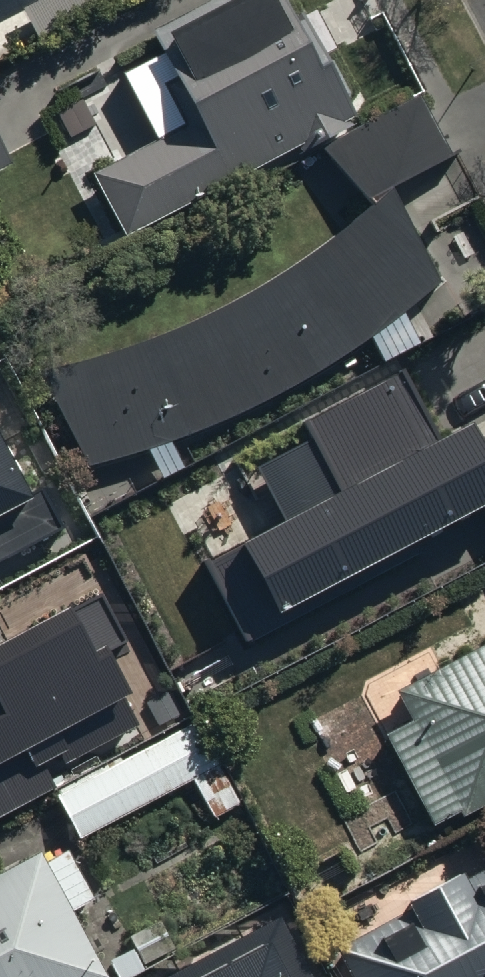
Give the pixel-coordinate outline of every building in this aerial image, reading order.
[(87,174),(119,237),(311,139),(352,118),(297,10),(286,16),(278,0),(208,0),(147,31),(193,121),(87,174)] [(84,356),(34,369),(83,462),(142,445),(165,438),(221,415),(272,390),(321,361),(366,332),(397,308),(434,278),(385,185),(449,150),(416,86),(352,118),(311,139),(368,200),(350,216),(312,246),(273,274),(232,301),(184,322),(133,339),(84,356)] [(15,165),(0,136),(0,172),(15,165)] [(204,561),(248,644),(484,521),(484,440),(476,422),(438,442),(401,370),(305,420),(315,439),(259,468),(285,519),(204,561)] [(58,525),(36,484),(24,490),(0,442),(0,554),(58,525)] [(48,781),(37,760),(58,749),(63,759),(134,722),(99,657),(124,644),(103,604),(0,657),(0,709),(10,703),(19,721),(0,731),(0,806),(48,781)] [(395,689),(410,718),(383,734),(430,823),(459,808),(462,815),(484,802),(484,641),(395,689)] [(194,721),(126,754),(53,792),(78,840),(192,780),(211,817),(237,803),(194,721)] [(0,868),(0,976),(102,976),(103,976),(70,914),(94,901),(67,851),(41,865),(33,850),(0,868)] [(337,946),(353,976),(484,976),(484,866),(463,877),(459,869),(402,899),(407,909),(337,946)] [(142,976),(305,976),(274,913),(142,976)] [(109,960),(117,976),(130,976),(144,970),(141,964),(173,948),(158,919),(126,935),(133,948),(109,960)]
